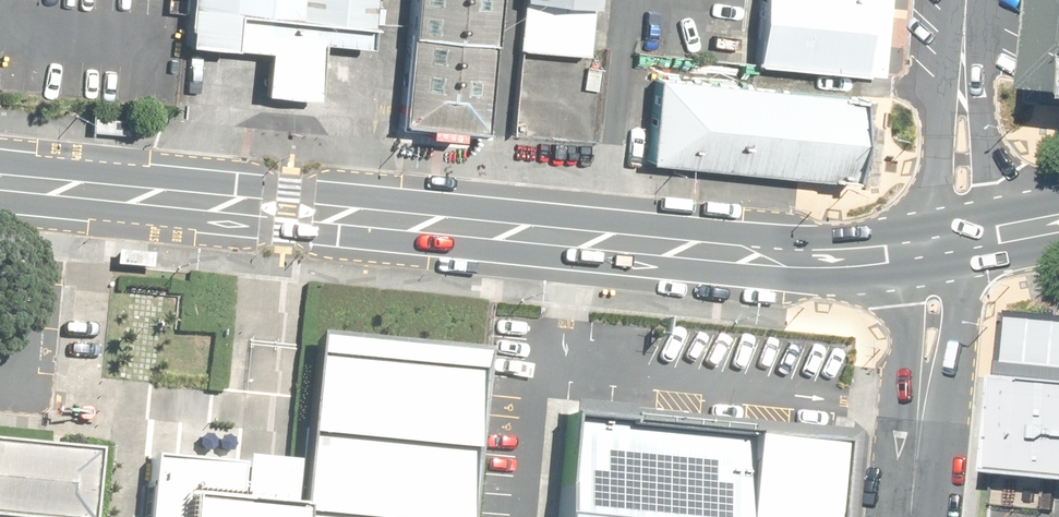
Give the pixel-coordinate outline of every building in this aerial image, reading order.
[(180,44),(223,48),(227,13),(294,19),(296,0),(186,0),(180,44)] [(294,19),(373,25),(375,0),(296,0),(294,19)] [(380,120),(456,126),(467,0),(390,0),(380,120)] [(503,3),(571,9),(572,0),(503,0),(503,3)] [(733,67),(858,76),(864,0),(738,0),(733,67)] [(1038,82),(1058,83),(1058,0),(1044,0),(1038,82)] [(847,91),(643,74),(636,157),(840,174),(847,91)] [(1006,301),(994,371),(985,466),(1058,473),(1058,310),(1006,301)] [(450,358),(289,346),(278,491),(243,488),(130,480),(127,516),(438,516),(450,358)] [(736,429),(729,516),(815,516),(821,435),(736,429)] [(78,435),(0,430),(0,516),(72,516),(78,435)] [(561,430),(554,516),(722,516),(728,443),(561,430)]
